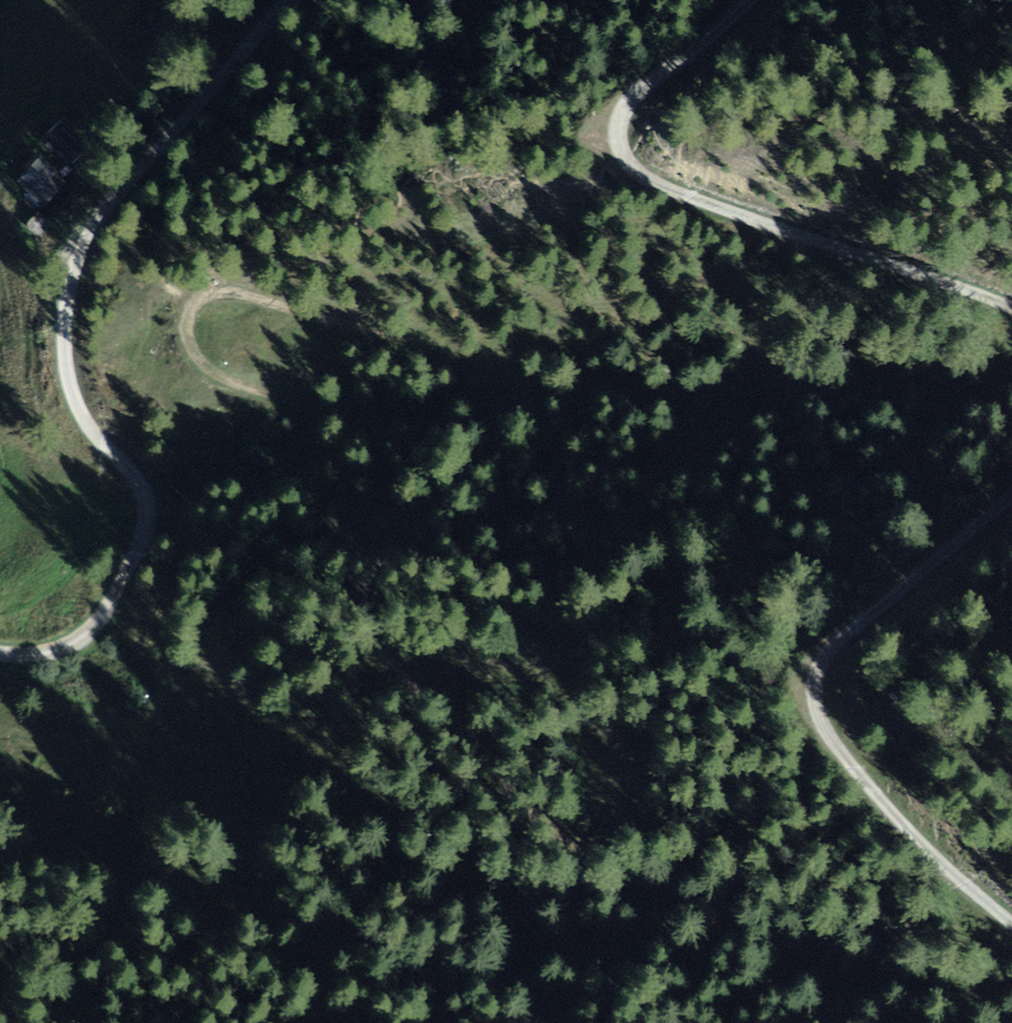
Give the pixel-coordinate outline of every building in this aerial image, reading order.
[(62,120),(44,136),(67,160),(84,143),(62,120)] [(41,159),(17,185),(44,210),(68,184),(41,159)] [(48,225),(36,214),(25,225),(38,236),(48,225)]
